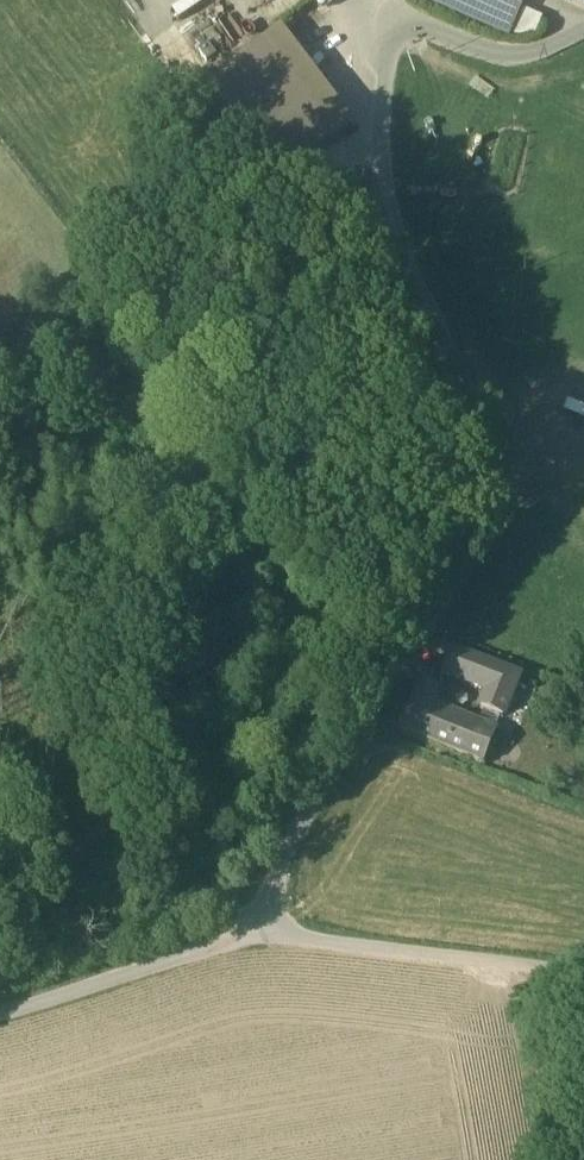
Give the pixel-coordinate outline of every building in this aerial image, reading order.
[(497,0),(416,0),(508,41),(509,38),(520,15),(521,11),(497,0)] [(583,10),(583,0),(561,0),(583,10)] [(540,24),(520,15),(509,38),(533,39),(540,24)] [(361,121),(290,27),(211,84),(282,180),(361,121)] [(523,672),(456,646),(447,667),(492,685),(481,712),(503,721),(523,672)] [(448,684),(427,675),(409,721),(491,755),(502,731),(439,706),(448,684)]
